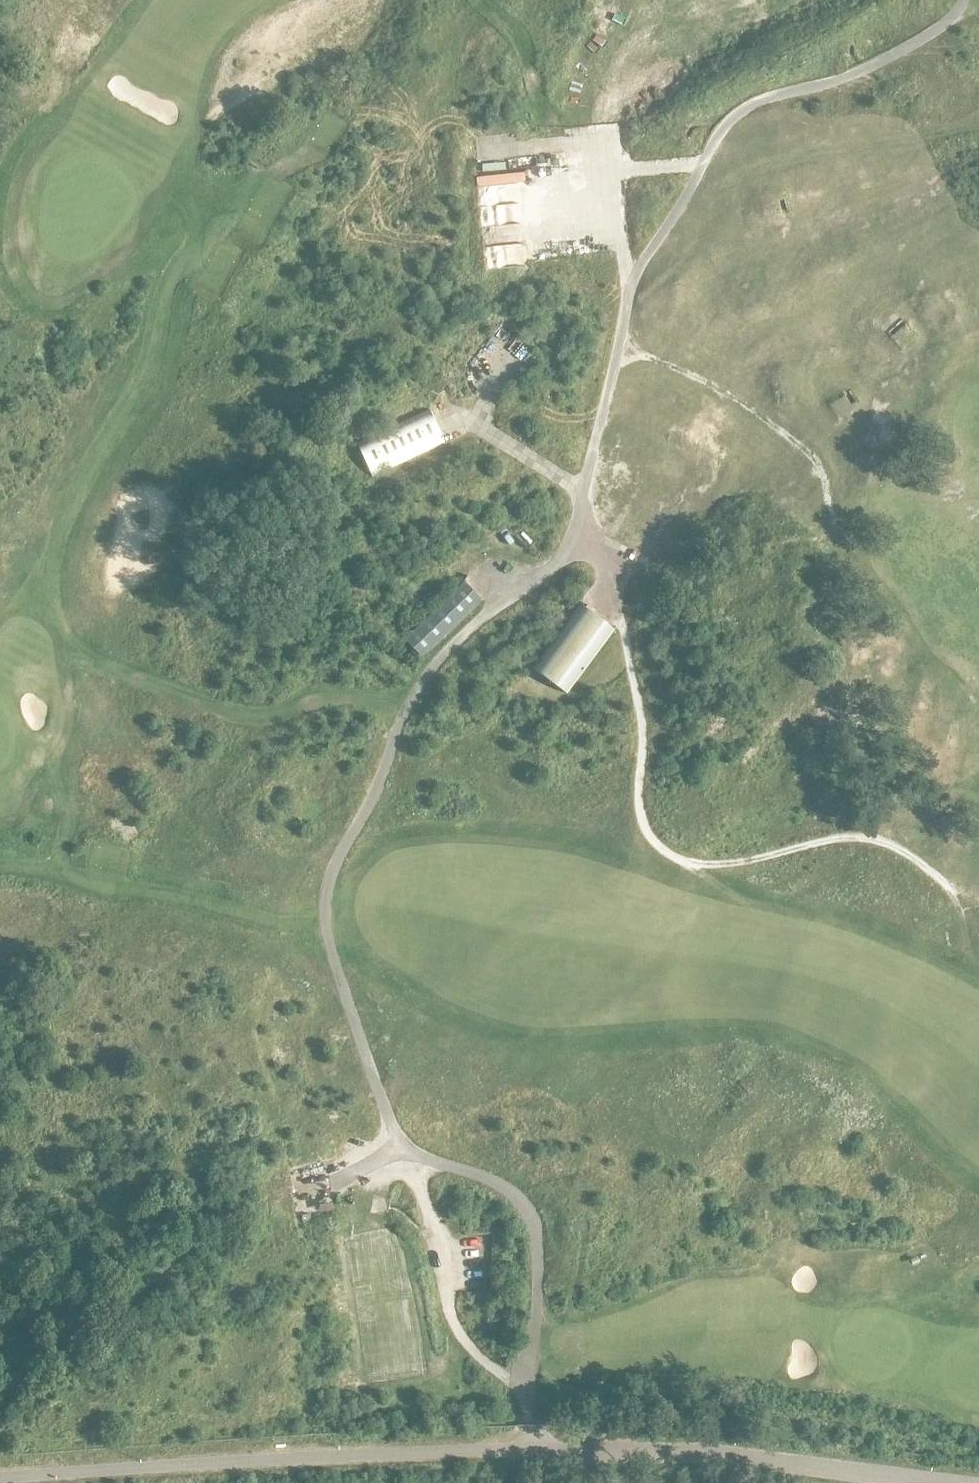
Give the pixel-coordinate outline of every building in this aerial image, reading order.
[(475,174),(476,185),(525,180),(524,169),(475,174)] [(499,184),(477,186),(478,197),(500,195),(499,184)] [(446,442),(430,407),(355,443),(372,478),(446,442)] [(463,579),(404,638),(422,656),(481,597),(463,579)] [(566,693),(613,629),(582,604),(534,669),(566,693)]
